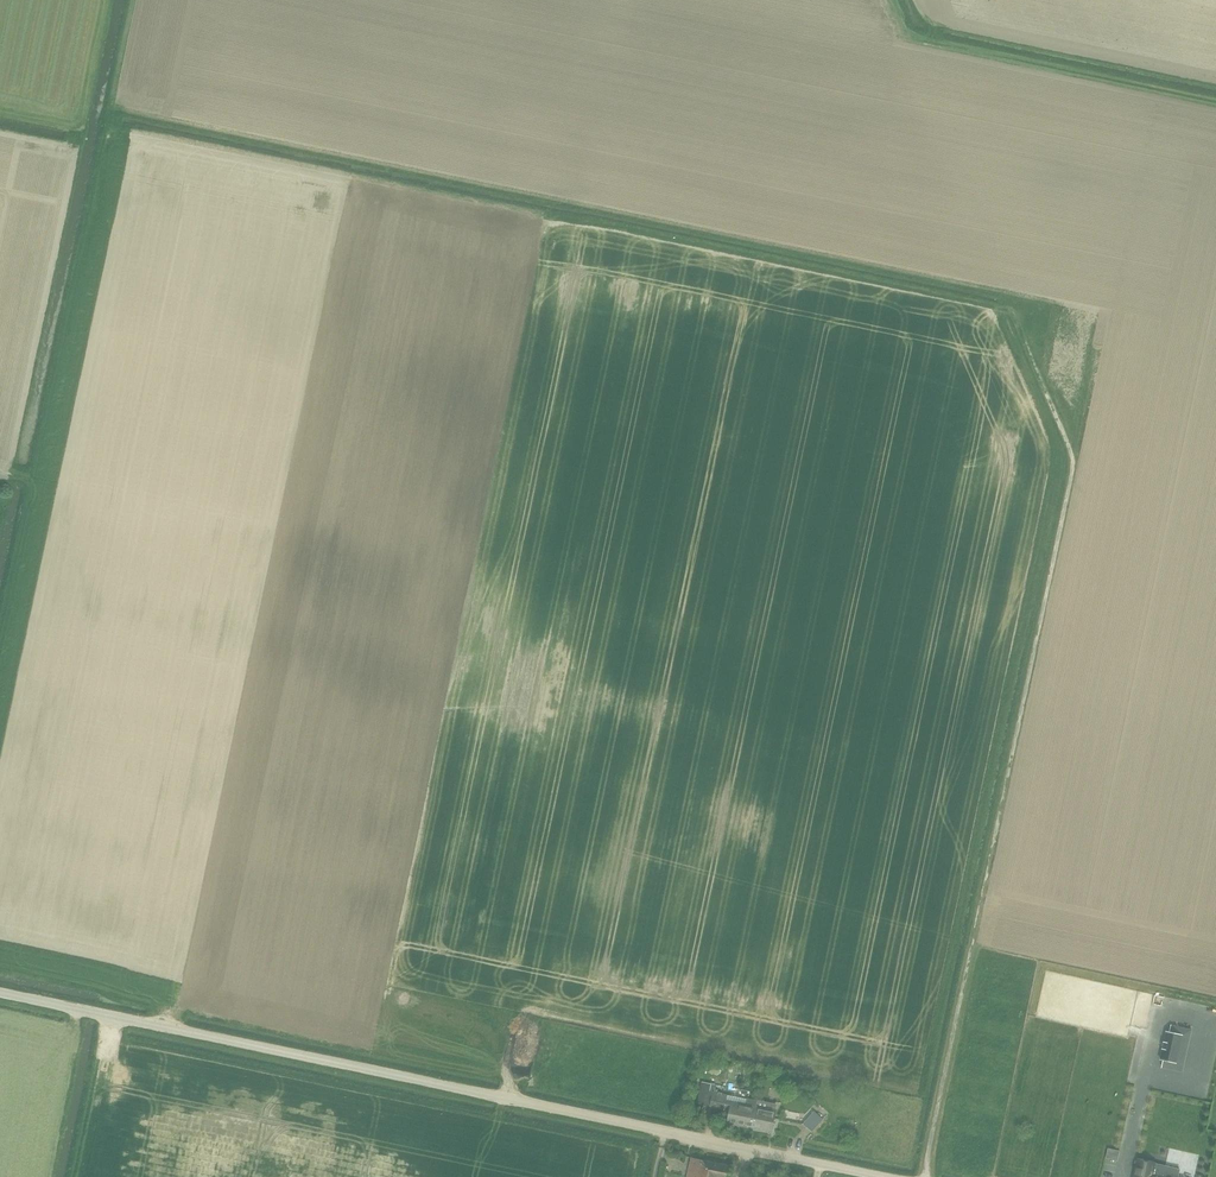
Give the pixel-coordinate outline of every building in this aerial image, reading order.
[(1166,1031),(1160,1060),(1164,1060),(1177,1064),(1184,1035),(1170,1032),(1166,1031)] [(703,1082),(699,1103),(711,1106),(731,1110),(729,1123),(754,1128),(755,1120),(758,1107),(759,1102),(757,1101),(757,1100),(748,1098),(748,1099),(747,1103),(727,1099),(728,1095),(728,1094),(714,1092),(715,1085),(703,1082)] [(755,1120),(754,1128),(770,1131),(773,1132),(775,1121),(777,1111),(768,1109),(760,1108),(758,1107),(755,1120)] [(824,1120),(815,1112),(804,1124),(814,1133),(824,1120)] [(1109,1148),(1106,1158),(1113,1160),(1115,1150),(1109,1148)] [(734,1166),(704,1160),(704,1161),(692,1158),(688,1176),(731,1176),(734,1166)] [(1135,1176),(1180,1176),(1165,1173),(1164,1173),(1165,1171),(1166,1166),(1156,1163),(1138,1159),(1135,1176)]
